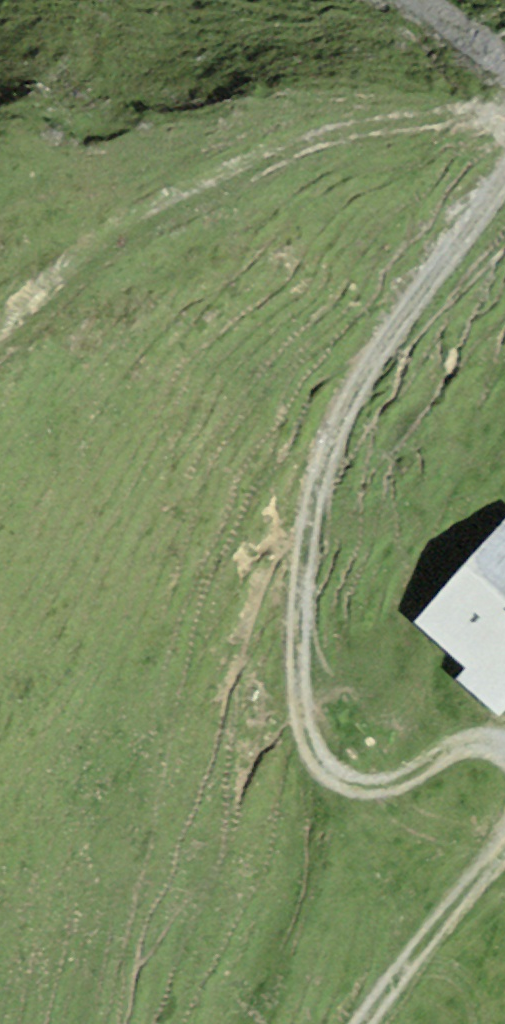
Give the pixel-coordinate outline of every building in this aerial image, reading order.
[(504,714),(504,517),(412,624),(463,667),(454,677),(501,718),(504,714)]
